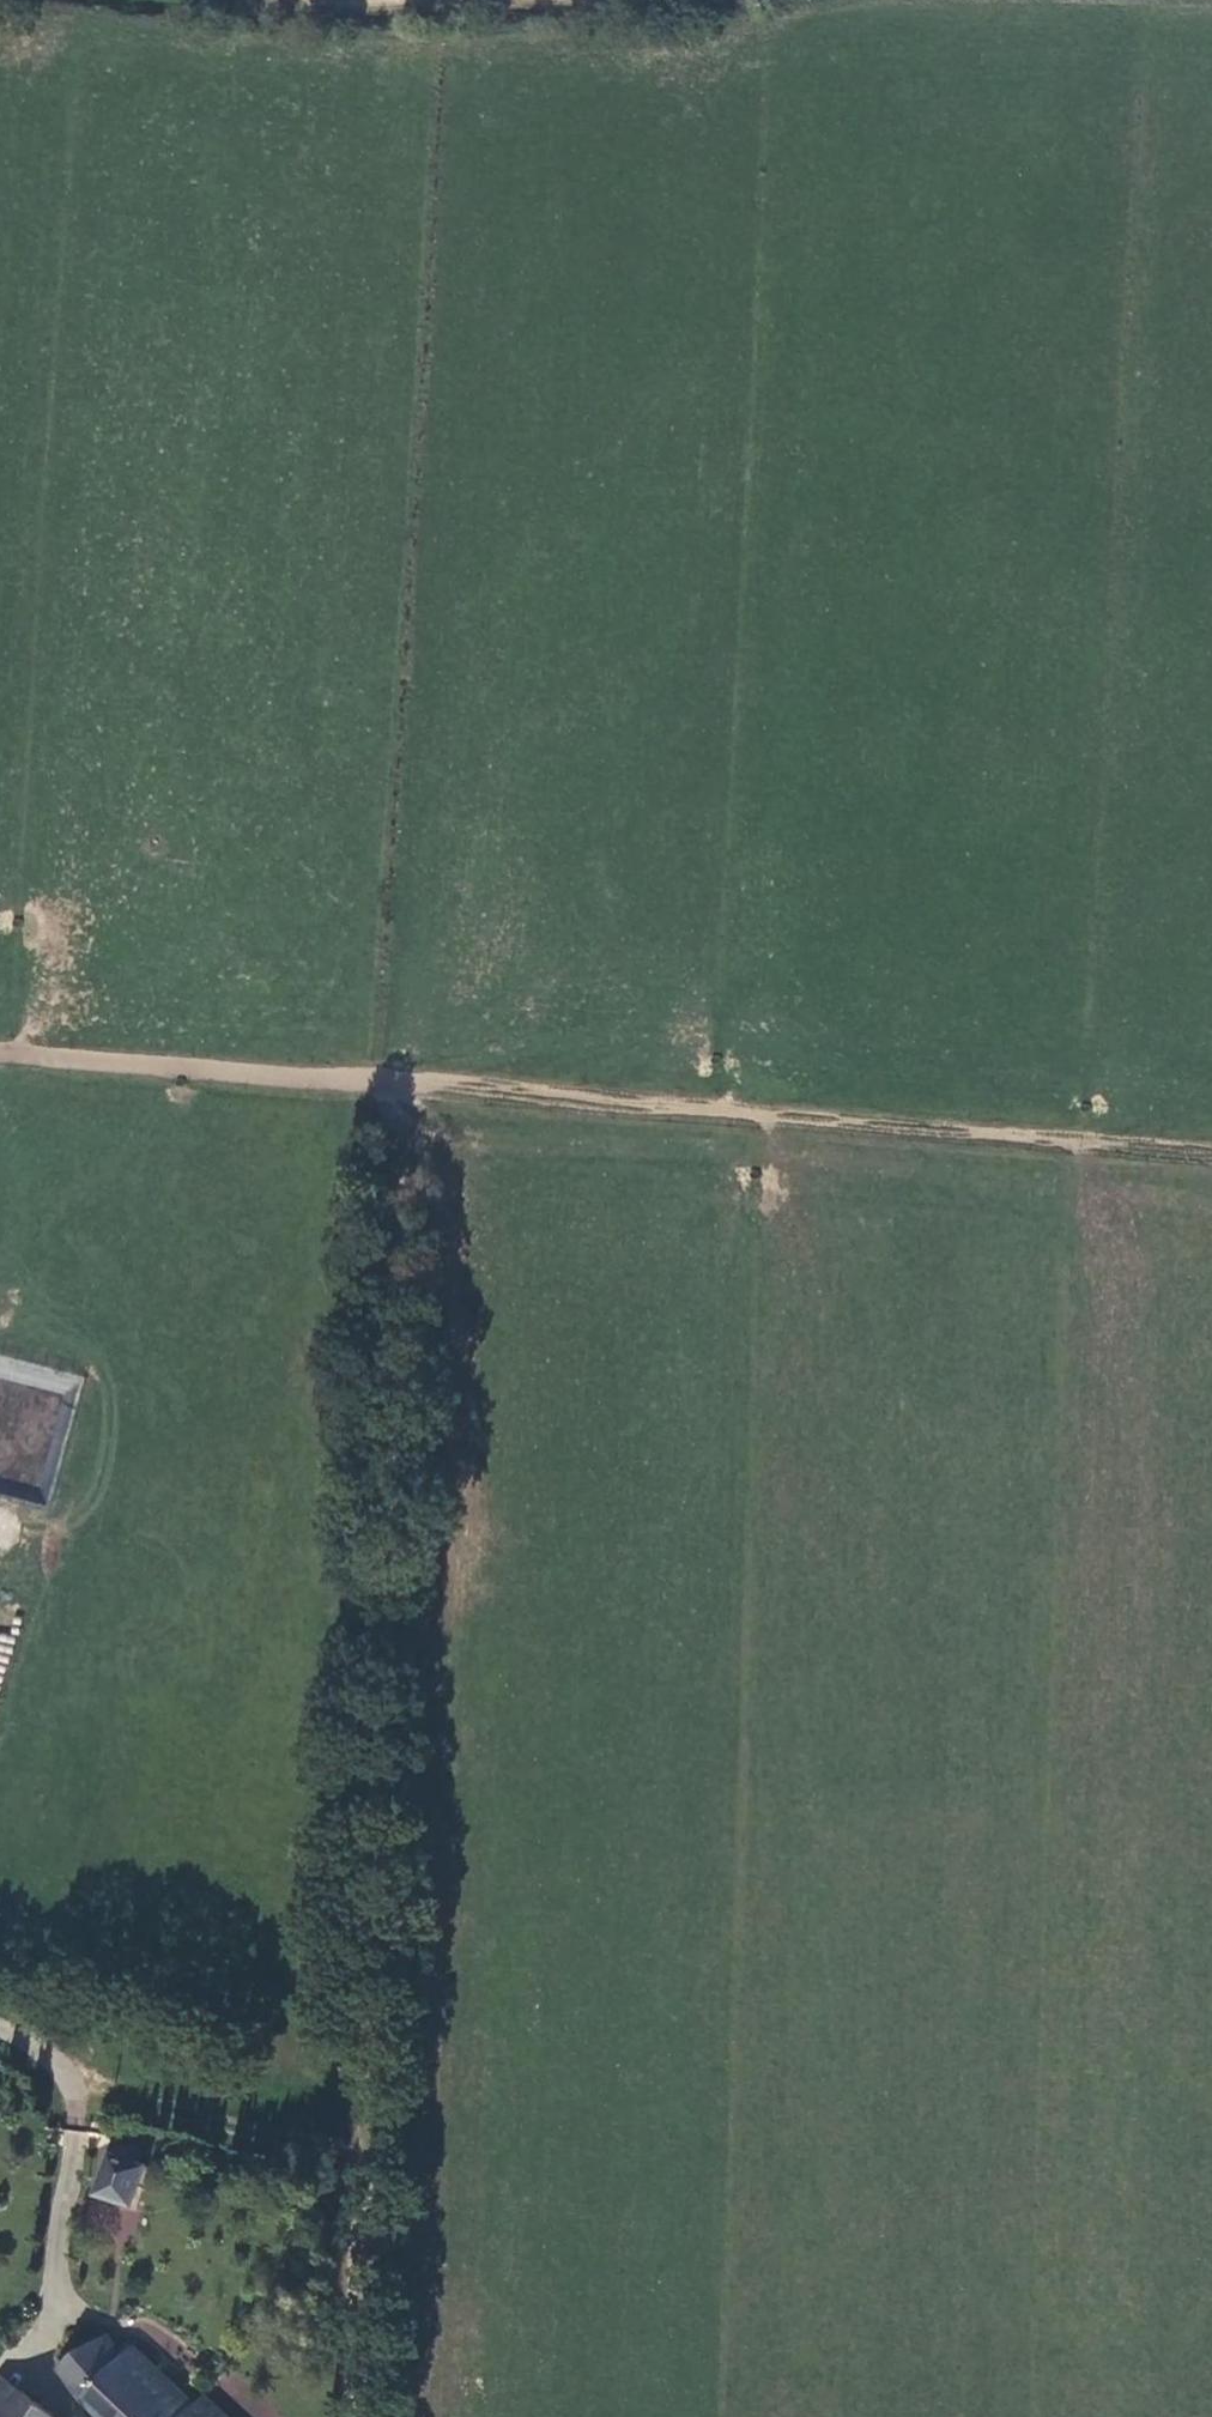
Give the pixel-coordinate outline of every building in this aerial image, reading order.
[(136,2210),(150,2170),(143,2168),(148,2154),(147,2146),(141,2140),(133,2139),(125,2142),(121,2158),(114,2156),(97,2196),(136,2210)] [(101,2416),(227,2416),(204,2395),(195,2406),(132,2348),(121,2359),(104,2337),(64,2372),(89,2405),(101,2416)] [(7,2379),(0,2388),(0,2416),(55,2416),(7,2379)]
